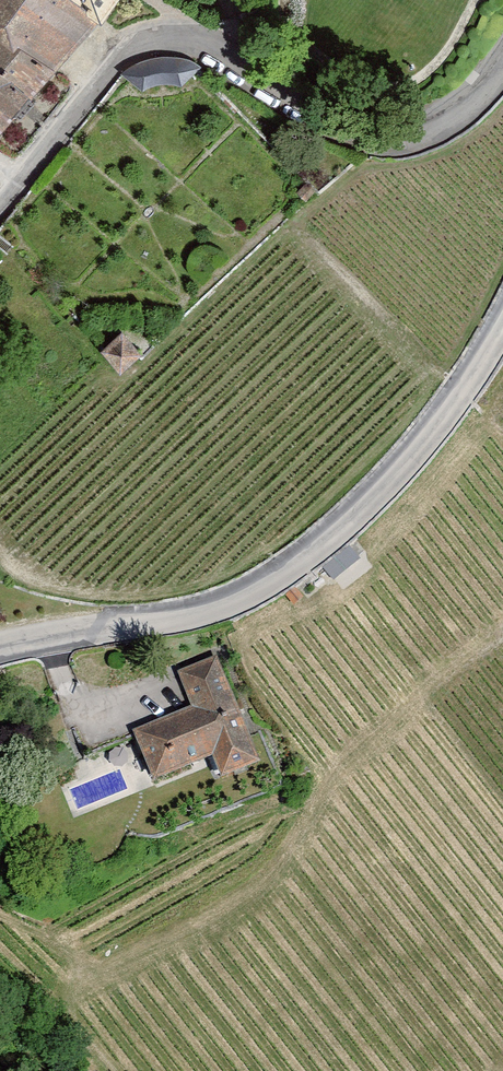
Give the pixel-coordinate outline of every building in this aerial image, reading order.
[(89,12),(73,0),(0,0),(0,118),(89,12)] [(89,12),(100,15),(110,0),(73,0),(89,12)] [(128,65),(120,72),(142,88),(146,86),(153,84),(162,81),(173,82),(181,84),(201,64),(196,61),(189,58),(183,56),(176,55),(168,54),(161,54),(153,56),(145,58),(137,61),(128,65)] [(124,329),(100,342),(115,368),(138,355),(124,329)] [(216,660),(182,674),(196,709),(136,733),(154,777),(214,753),(223,775),(257,761),(216,660)]
